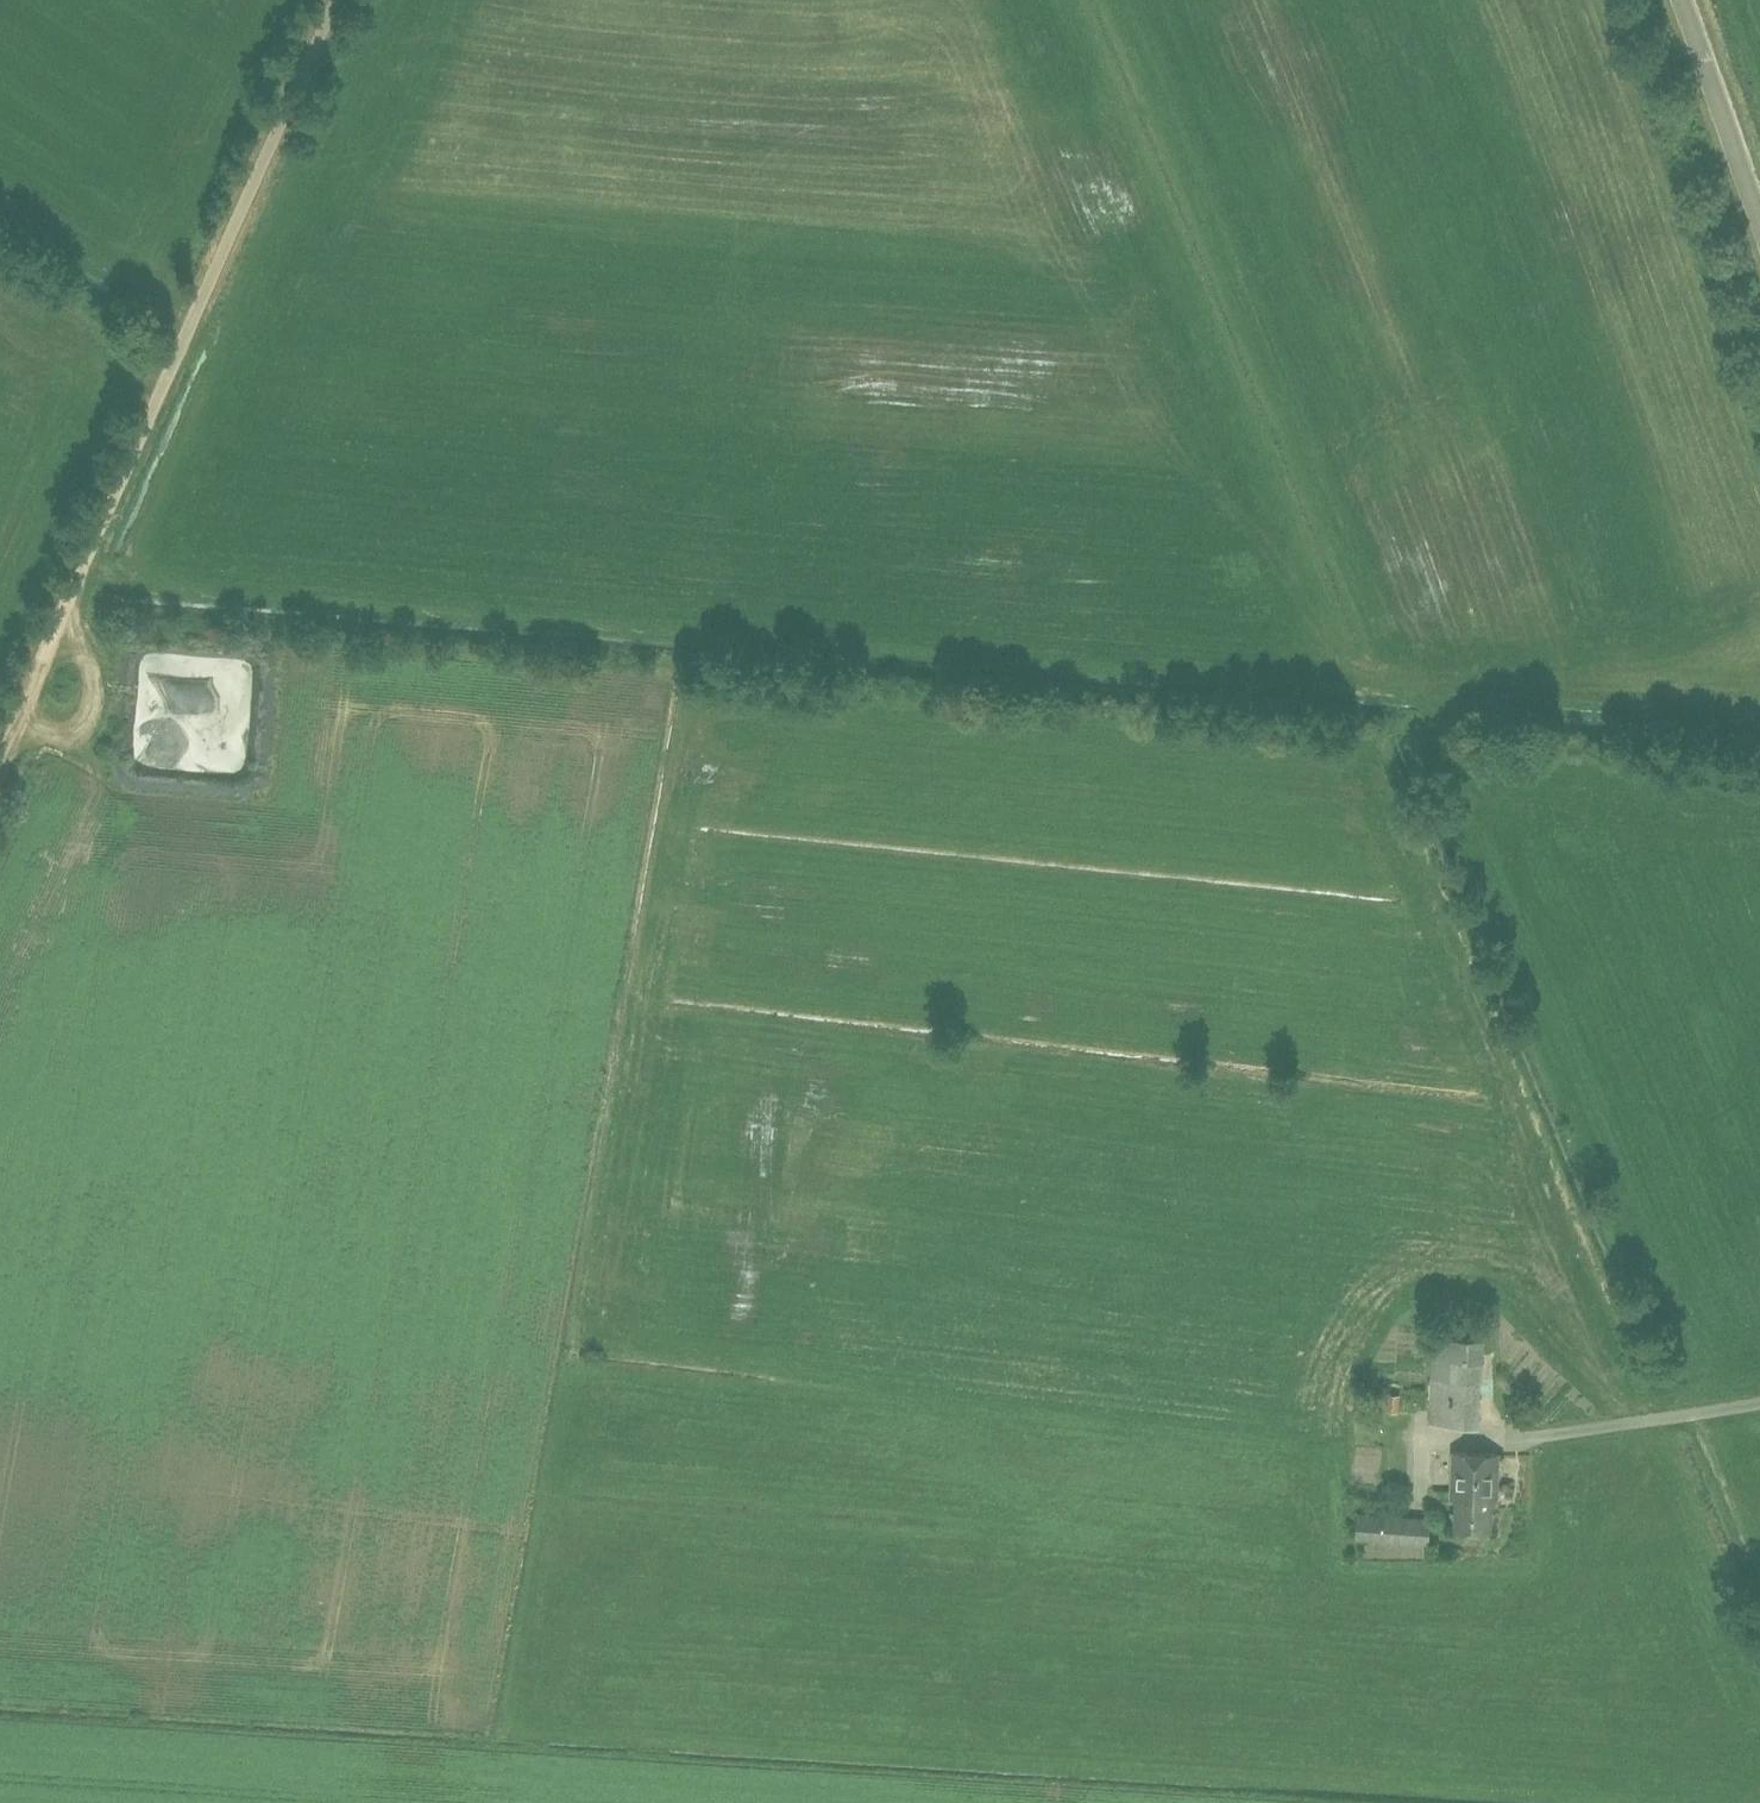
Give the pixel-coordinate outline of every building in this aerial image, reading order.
[(1478,1426),(1481,1338),(1433,1337),(1430,1424),(1478,1426)] [(1533,1375),(1520,1376),(1522,1398),(1534,1398),(1533,1375)] [(1498,1500),(1500,1453),(1453,1451),(1451,1498),(1456,1498),(1455,1528),(1491,1530),(1493,1499),(1498,1500)] [(1430,1544),(1433,1520),(1359,1513),(1356,1539),(1430,1544)]
